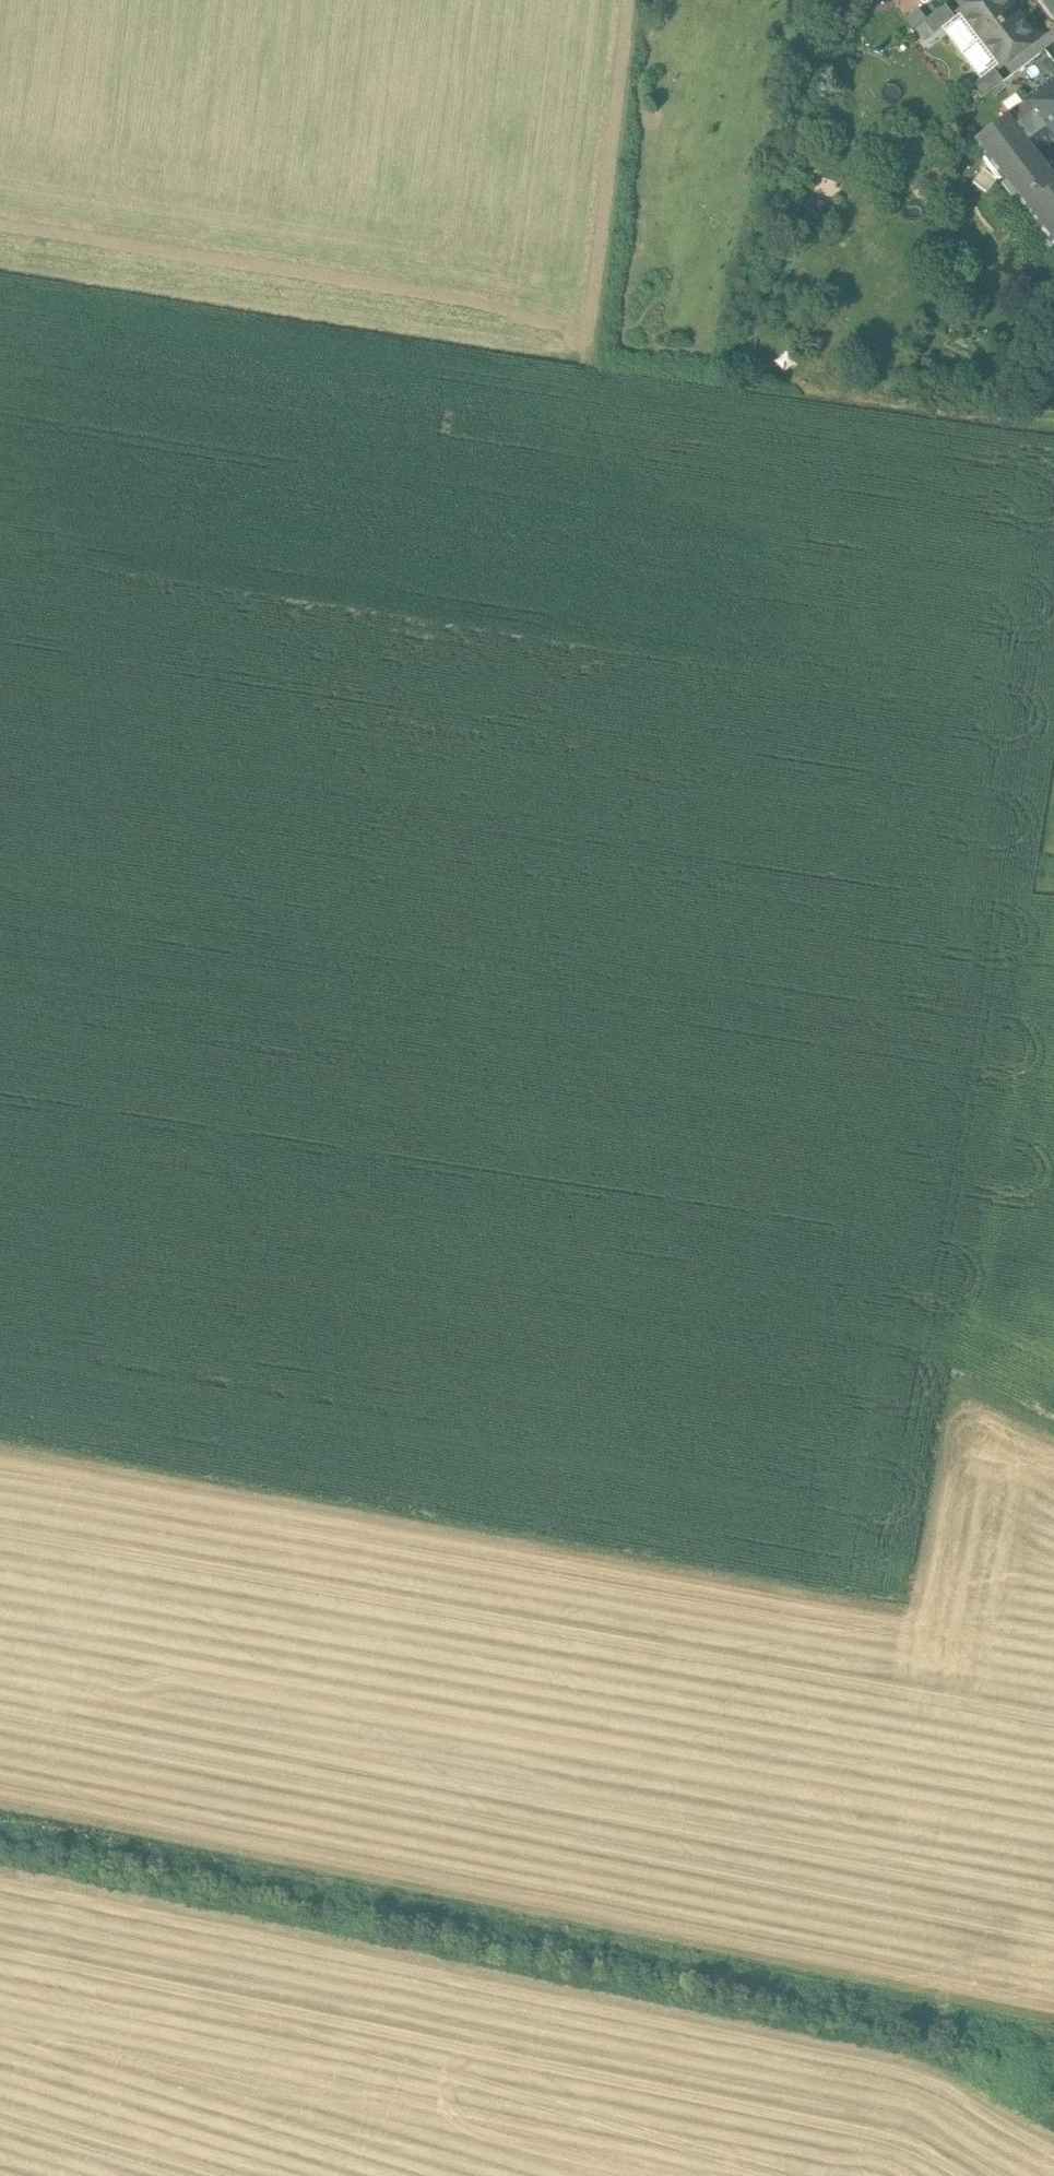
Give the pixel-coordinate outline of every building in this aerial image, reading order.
[(1009,0),(974,0),(959,11),(965,18),(964,24),(971,33),(977,34),(980,39),(1017,11),(1009,0)] [(946,4),(924,21),(934,34),(956,17),(946,4)] [(1017,11),(980,39),(984,43),(983,50),(990,58),(996,59),(1001,67),(1038,39),(1017,11)] [(1004,81),(1044,87),(1053,80),(1053,61),(1046,50),(1004,81)] [(994,68),(972,85),(982,98),(1004,81),(994,68)] [(1026,101),(1053,139),(1053,80),(1044,87),(1026,101)] [(1026,101),(977,138),(1006,175),(1036,152),(1053,139),(1026,101)] [(1053,174),(1036,152),(1006,175),(1023,197),(1022,197),(1053,239),(1053,175),(1053,174)]
